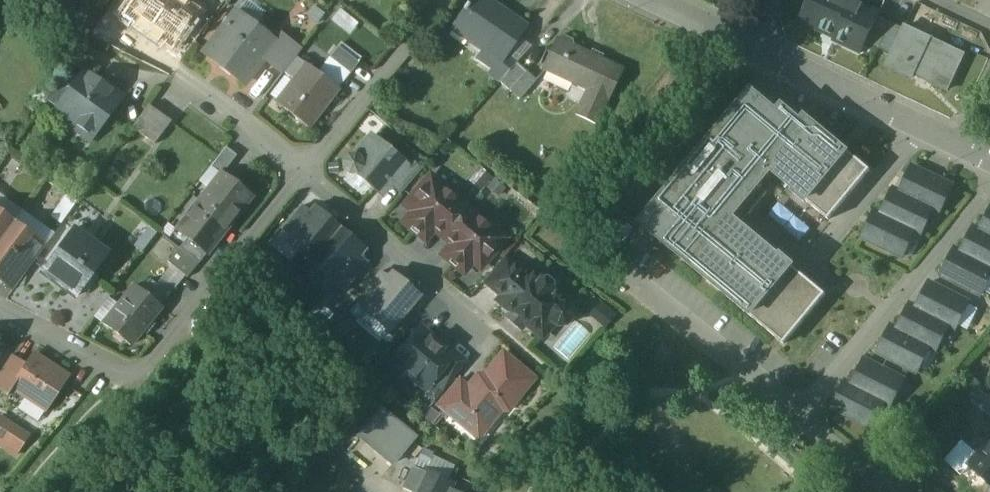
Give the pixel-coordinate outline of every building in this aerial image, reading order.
[(199,13),(201,10),(187,0),(132,0),(121,16),(134,25),(132,29),(157,46),(159,42),(172,51),(184,34),(199,13)] [(491,0),(472,0),(469,4),(467,3),(463,9),(464,10),(456,21),(457,22),(451,31),(481,52),(478,58),(493,68),(503,53),(508,56),(528,26),(491,0)] [(832,0),(811,0),(800,23),(835,40),(834,42),(861,55),(867,43),(878,19),(880,15),(852,2),(849,8),(832,0)] [(184,34),(196,42),(210,21),(199,13),(184,34)] [(275,43),(236,13),(205,53),(245,84),(264,58),(276,43),(275,43)] [(891,25),(878,19),(867,43),(880,49),(891,25)] [(904,31),(891,25),(880,49),(893,54),(904,31)] [(931,40),(906,28),(904,31),(893,54),(887,67),(912,79),(914,76),(947,92),(960,63),(928,47),(931,40)] [(281,35),(275,43),(276,43),(264,58),(283,73),(301,51),(281,35)] [(622,68),(557,38),(543,69),(587,89),(582,101),(602,111),(608,99),(622,68)] [(508,56),(503,53),(493,68),(489,74),(500,81),(517,62),(508,56)] [(330,57),(317,73),(337,87),(348,73),(349,74),(350,73),(330,57)] [(517,62),(500,81),(510,90),(527,72),(517,62)] [(317,73),(306,64),(294,80),(297,82),(281,104),(277,101),(276,102),(309,127),(321,112),(319,111),(336,89),(337,90),(338,89),(317,73)] [(121,99),(85,72),(56,111),(75,125),(80,118),(97,131),(121,99)] [(527,72),(510,90),(520,99),(537,80),(527,72)] [(871,170),(807,117),(803,121),(784,106),(779,112),(753,91),(715,137),(680,179),(641,225),(784,344),(826,294),(792,266),(793,264),(783,256),(782,257),(742,224),(733,216),(759,185),(771,171),(796,192),(795,194),(805,202),(806,201),(829,220),(871,170)] [(171,123),(149,107),(133,129),(155,145),(171,123)] [(371,137),(354,157),(347,157),(343,163),(344,169),(349,174),(356,173),(375,189),(377,187),(386,187),(388,188),(391,184),(406,166),(405,165),(371,137)] [(226,147),(210,167),(220,174),(221,173),(222,174),(237,155),(226,147)] [(409,160),(405,165),(406,166),(391,184),(402,193),(421,170),(409,160)] [(952,185),(913,167),(901,192),(900,193),(933,208),(933,209),(940,212),(952,185)] [(220,174),(181,224),(192,233),(188,238),(207,253),(208,252),(207,251),(228,223),(230,225),(252,196),(222,174),(221,173),(220,174)] [(456,200),(430,178),(417,194),(413,193),(408,199),(409,203),(407,205),(415,212),(406,222),(425,239),(434,228),(433,228),(456,200)] [(759,185),(733,216),(742,224),(767,193),(759,185)] [(933,208),(900,193),(901,192),(894,189),(882,214),(882,215),(915,231),(915,232),(921,235),(933,209),(933,208)] [(456,200),(433,228),(434,228),(444,236),(467,209),(456,200)] [(300,207),(283,227),(293,234),(309,215),(300,207)] [(339,229),(315,208),(309,215),(293,234),(287,242),(311,262),(339,229)] [(467,209),(444,236),(453,244),(454,245),(477,217),(467,209)] [(915,231),(882,215),(882,214),(876,211),(863,238),(903,257),(915,232),(915,231)] [(981,230),(980,231),(989,236),(989,212),(981,230)] [(13,223),(0,214),(0,240),(13,223)] [(503,239),(477,217),(454,245),(453,244),(444,255),(464,271),(473,261),(480,267),(482,264),(487,265),(492,259),(490,255),(503,239)] [(13,223),(0,240),(0,281),(4,283),(13,271),(35,239),(13,223)] [(980,231),(981,230),(974,227),(962,252),(961,253),(989,267),(989,236),(980,231)] [(74,229),(42,272),(44,273),(45,272),(64,286),(63,288),(76,297),(85,285),(93,275),(107,254),(74,229)] [(364,250),(339,229),(311,262),(336,283),(340,278),(339,278),(358,256),(359,256),(364,250)] [(168,259),(174,243),(163,238),(157,255),(168,259)] [(207,253),(188,238),(180,248),(199,263),(207,253)] [(35,239),(13,271),(22,278),(45,246),(35,239)] [(199,263),(180,248),(168,262),(187,278),(199,263)] [(961,253),(962,252),(955,249),(942,275),(981,295),(989,277),(989,267),(961,253)] [(359,256),(358,256),(339,278),(340,278),(349,286),(368,264),(359,256)] [(504,257),(483,282),(502,297),(522,272),(504,257)] [(540,277),(538,279),(526,269),(522,272),(502,297),(499,301),(511,311),(511,312),(511,319),(519,325),(525,325),(526,324),(542,337),(553,324),(556,327),(565,326),(571,319),(570,310),(567,307),(568,305),(553,292),(555,290),(555,282),(547,276),(540,277)] [(378,273),(355,300),(364,308),(387,281),(378,273)] [(419,296),(393,274),(387,281),(364,308),(363,310),(389,331),(419,296)] [(93,275),(85,285),(90,289),(98,278),(93,275)] [(169,294),(150,280),(141,291),(160,305),(169,294)] [(969,303),(930,283),(917,308),(949,325),(949,326),(955,329),(969,303)] [(134,285),(104,323),(130,345),(161,306),(160,305),(141,291),(134,285)] [(597,304),(590,312),(604,324),(610,317),(597,304)] [(949,325),(917,308),(911,304),(898,329),(898,330),(930,347),(936,351),(949,326),(949,325)] [(930,347),(898,330),(898,329),(892,326),(878,353),(917,373),(930,347)] [(452,355),(426,333),(420,334),(419,334),(413,341),(408,340),(402,347),(404,352),(398,359),(399,365),(423,386),(429,385),(431,382),(453,356),(452,355)] [(453,356),(431,382),(443,392),(466,364),(453,354),(452,355),(453,356)] [(533,379),(503,354),(485,375),(478,376),(468,389),(471,391),(453,412),(459,416),(459,421),(466,427),(471,427),(476,421),(483,426),(501,404),(508,410),(533,379)] [(12,355),(0,373),(0,390),(8,396),(13,388),(13,387),(27,365),(12,355)] [(67,377),(33,355),(27,365),(13,387),(13,388),(46,409),(67,377)] [(904,379),(865,360),(852,385),(885,402),(884,403),(891,406),(904,379)] [(458,381),(439,404),(451,415),(453,412),(471,391),(468,389),(458,381)] [(885,402),(852,385),(846,382),(832,408),(872,428),(884,403),(885,402)] [(989,397),(981,408),(989,415),(989,398),(989,397)] [(792,428),(764,405),(754,418),(783,440),(792,428)] [(415,437),(381,410),(359,436),(392,464),(415,437)] [(0,418),(0,437),(20,450),(28,436),(0,418)] [(969,466),(989,485),(989,442),(969,466)] [(414,468),(404,489),(410,491),(415,491),(425,473),(414,468)] [(426,471),(425,473),(415,491),(447,491),(449,490),(452,484),(426,471)]
